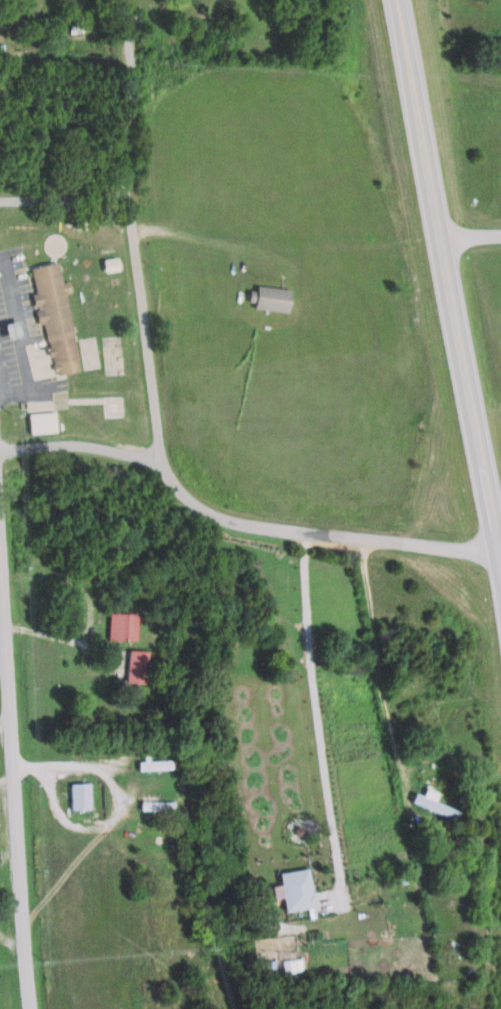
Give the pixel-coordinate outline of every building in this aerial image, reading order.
[(98,258),(100,271),(115,269),(113,256),(98,258)] [(54,260),(26,266),(33,291),(28,293),(32,307),(36,306),(37,308),(31,309),(35,323),(39,322),(55,373),(77,367),(73,356),(76,356),(71,336),(71,332),(62,291),(69,289),(66,279),(59,280),(54,260)] [(250,306),(283,310),(287,287),(254,283),(246,289),(243,299),(250,306)] [(23,432),(22,413),(48,411),(49,431),(23,432)] [(104,639),(133,639),(133,613),(104,612),(104,639)] [(123,682),(143,683),(144,650),(124,650),(123,682)] [(133,759),(134,770),(169,769),(169,759),(133,759)] [(66,809),(87,808),(87,782),(66,783),(66,809)] [(437,792),(425,787),(422,795),(413,792),(410,802),(454,819),(458,810),(434,801),(437,792)] [(136,810),(172,810),(172,801),(136,801),(136,810)] [(277,871),(281,910),(311,907),(307,868),(277,871)] [(299,959),(281,959),(281,971),(299,971),(299,959)]
